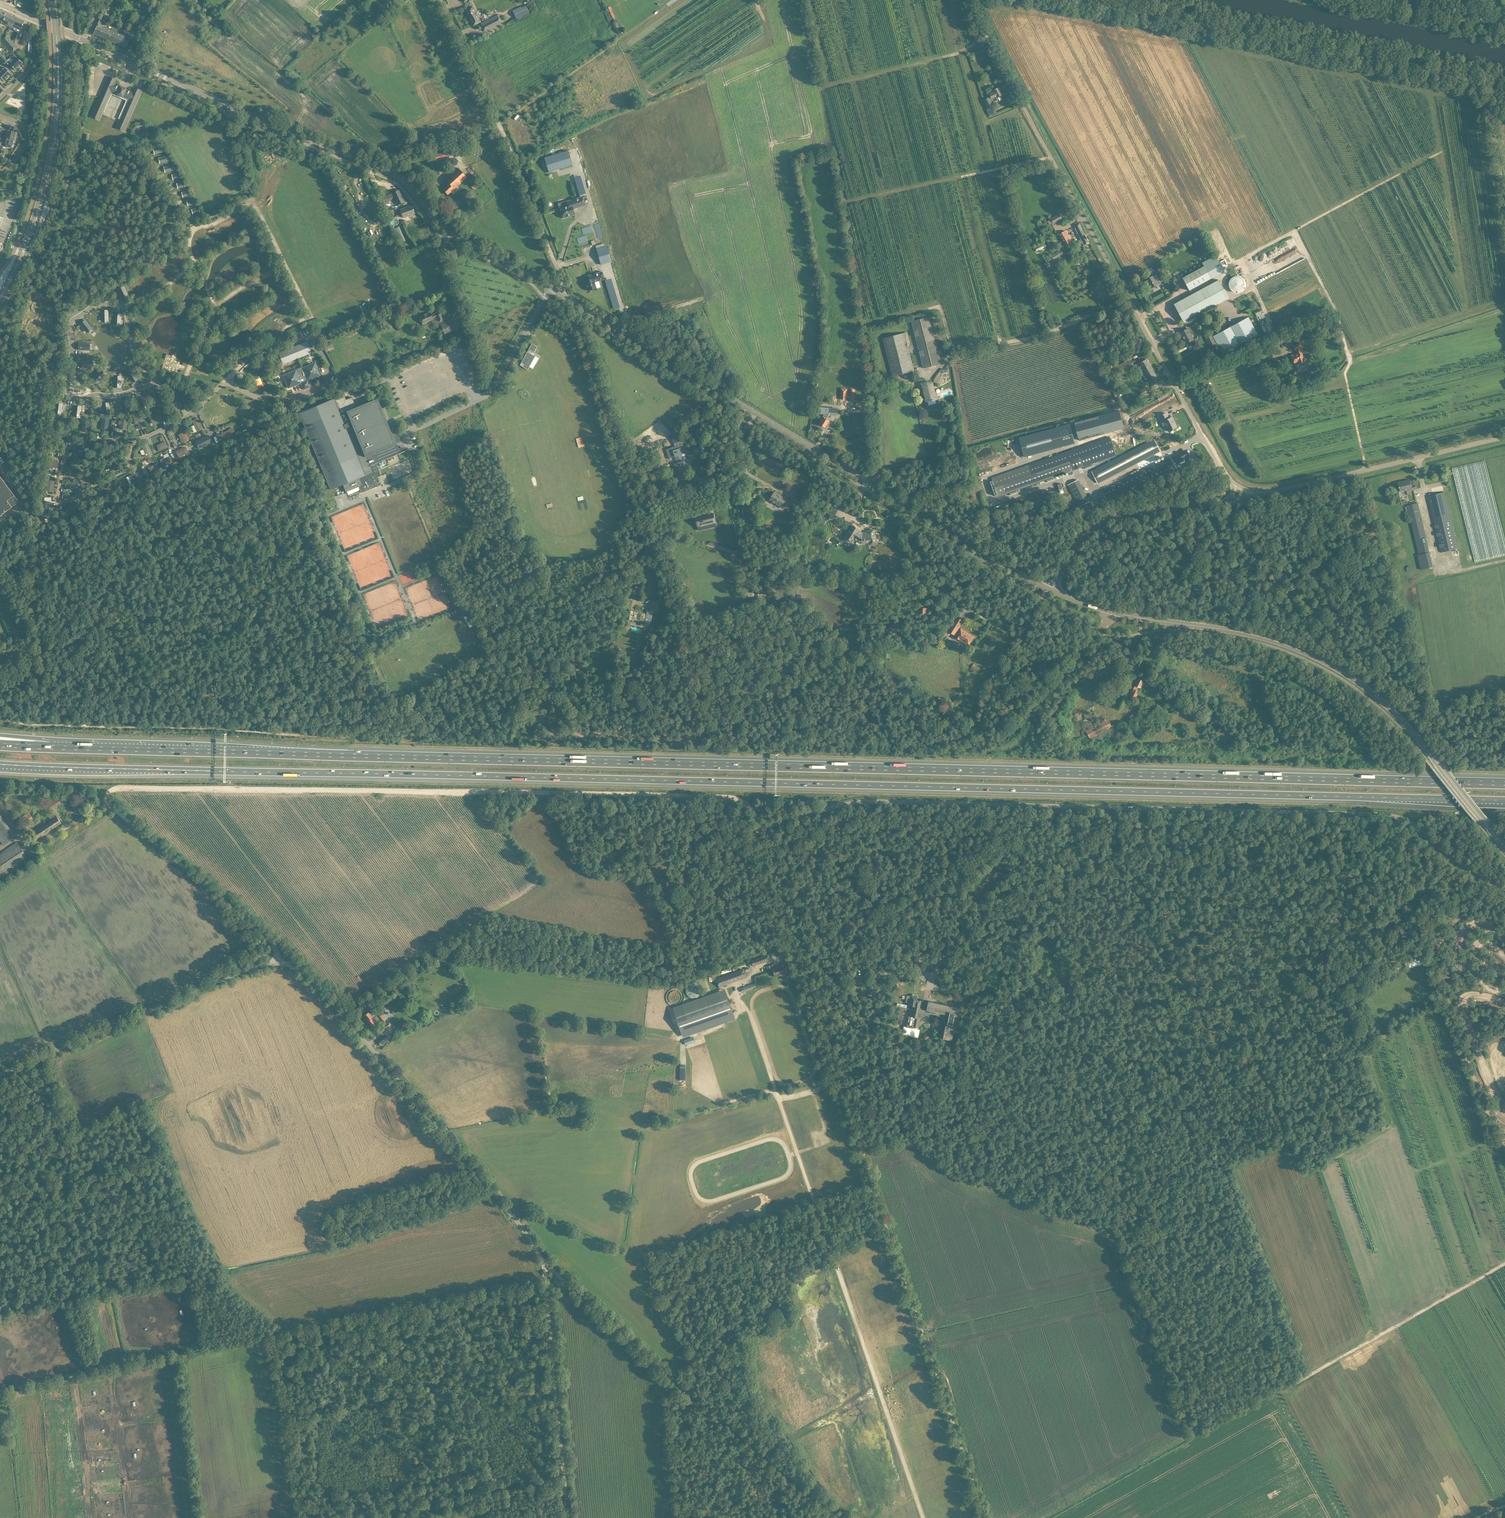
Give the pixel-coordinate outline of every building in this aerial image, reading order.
[(81,9),(90,13),(92,7),(83,4),(81,9)] [(481,22),(473,7),(465,11),(473,26),(481,22)] [(517,19),(525,15),(521,7),(513,11),(517,19)] [(10,27),(15,17),(0,10),(0,11),(0,18),(7,21),(5,24),(10,27)] [(94,34),(99,36),(103,26),(104,26),(105,23),(105,22),(107,21),(105,20),(103,19),(106,13),(103,12),(100,20),(94,34)] [(380,14),(370,21),(372,23),(382,16),(380,14)] [(484,31),(501,22),(497,15),(491,19),(492,21),(481,26),(484,31)] [(15,17),(10,27),(13,28),(14,27),(17,28),(18,27),(21,29),(25,21),(15,17)] [(140,21),(136,32),(140,34),(145,22),(143,22),(140,21)] [(103,26),(99,36),(126,48),(130,39),(109,29),(106,28),(107,27),(104,26),(103,26)] [(1,40),(10,49),(13,52),(18,47),(6,35),(1,40)] [(12,58),(14,60),(10,64),(16,70),(23,63),(17,57),(15,55),(12,58)] [(3,79),(5,81),(12,74),(5,67),(0,72),(0,82),(3,79)] [(115,84),(117,80),(109,76),(91,116),(99,120),(103,112),(104,112),(112,94),(126,101),(118,119),(120,119),(116,127),(124,131),(142,91),(134,87),(132,91),(127,89),(127,88),(120,85),(120,86),(115,84)] [(983,100),(983,101),(986,106),(988,109),(993,107),(992,103),(998,100),(998,99),(997,98),(1002,95),(999,87),(993,90),(995,93),(990,95),(990,97),(987,98),(983,100)] [(9,131),(6,143),(13,144),(14,142),(14,141),(15,142),(16,137),(15,137),(16,131),(12,130),(11,132),(9,131)] [(573,165),(568,150),(544,158),(549,172),(573,165)] [(434,155),(436,160),(442,159),(441,156),(450,154),(449,151),(434,155)] [(443,189),(447,194),(467,177),(458,168),(445,179),(449,184),(443,189)] [(405,202),(400,190),(394,192),(398,205),(405,202)] [(385,202),(393,198),(391,193),(378,199),(382,208),(382,207),(387,216),(394,213),(392,207),(388,208),(385,202)] [(575,214),(573,209),(585,205),(582,196),(566,202),(567,206),(560,208),(561,212),(560,213),(561,216),(562,216),(563,218),(575,214)] [(412,205),(400,209),(403,218),(415,213),(412,205)] [(1051,219),(1053,224),(1064,217),(1061,213),(1051,219)] [(1075,228),(1084,246),(1089,243),(1079,223),(1075,225),(1076,227),(1075,228)] [(394,229),(400,243),(406,240),(399,227),(394,229)] [(1058,235),(1065,247),(1072,243),(1065,231),(1058,235)] [(1035,249),(1037,253),(1047,249),(1045,244),(1035,249)] [(604,246),(596,249),(601,265),(610,262),(611,262),(606,246),(604,246)] [(1059,251),(1047,258),(1049,263),(1052,261),(1055,264),(1063,260),(1061,256),(1064,254),(1060,248),(1058,250),(1059,251)] [(184,252),(179,256),(184,264),(187,262),(188,263),(191,262),(184,252)] [(174,261),(169,264),(174,272),(176,271),(177,272),(180,270),(174,261)] [(1182,278),(1189,290),(1211,278),(1204,266),(1182,278)] [(1155,270),(1157,273),(1158,276),(1163,273),(1160,267),(1155,270)] [(163,270),(157,274),(163,282),(165,280),(166,281),(170,279),(163,270)] [(194,271),(189,274),(195,284),(198,282),(197,281),(199,279),(194,271)] [(588,276),(589,280),(585,281),(588,291),(590,290),(591,291),(594,290),(594,289),(596,288),(594,282),(604,279),(602,271),(588,276)] [(1237,293),(1247,284),(1237,273),(1227,282),(1237,293)] [(1142,280),(1144,285),(1148,283),(1151,288),(1158,284),(1153,275),(1149,278),(1148,276),(1142,280)] [(151,278),(145,282),(150,290),(153,288),(154,289),(157,287),(151,278)] [(1174,304),(1184,323),(1229,298),(1219,280),(1174,304)] [(178,283),(173,287),(180,296),(183,293),(182,292),(184,290),(178,283)] [(289,294),(287,290),(288,290),(287,286),(285,287),(283,283),(276,287),(281,298),(289,294)] [(139,284),(133,287),(136,295),(140,294),(140,296),(143,294),(139,284)] [(665,285),(657,288),(659,297),(667,294),(665,285)] [(124,286),(118,289),(122,298),(125,297),(128,296),(124,286)] [(164,293),(158,296),(164,306),(167,304),(166,303),(169,302),(164,293)] [(149,301),(143,303),(147,314),(150,313),(150,311),(152,310),(149,301)] [(433,319),(432,318),(438,316),(440,322),(444,321),(440,311),(435,313),(436,314),(431,315),(430,312),(420,317),(424,327),(428,325),(427,322),(433,319)] [(138,313),(132,316),(136,327),(139,326),(139,324),(141,323),(138,313)] [(278,319),(281,327),(286,324),(283,317),(278,319)] [(912,321),(923,368),(941,363),(929,317),(912,321)] [(1223,354),(1258,335),(1248,317),(1213,336),(1216,341),(1223,354)] [(85,320),(80,324),(86,331),(87,331),(89,330),(92,328),(85,320)] [(442,327),(445,334),(456,329),(455,325),(449,327),(448,324),(442,327)] [(1193,339),(1191,336),(1193,335),(1193,330),(1192,330),(1191,330),(1189,331),(1188,328),(1184,330),(1183,329),(1180,331),(1186,343),(1189,341),(1190,342),(1193,342),(1193,339)] [(883,339),(892,376),(914,370),(904,333),(883,339)] [(1276,337),(1278,343),(1286,340),(1283,333),(1276,337)] [(1216,341),(1213,336),(1212,334),(1207,336),(1211,344),(1216,341)] [(307,341),(293,347),(298,358),(311,353),(307,341)] [(322,345),(324,349),(329,347),(330,348),(333,347),(330,341),(322,345)] [(1306,361),(1300,348),(1302,347),(1300,342),(1293,346),(1295,350),(1296,350),(1298,354),(1295,355),(1294,354),(1291,355),(1294,363),(1298,361),(1300,364),(1302,363),(1303,364),(1303,365),(1304,365),(1306,364),(1306,363),(1306,362),(1306,361)] [(534,352),(537,347),(532,344),(529,349),(534,352)] [(293,347),(278,353),(283,364),(298,358),(293,347)] [(528,369),(535,356),(527,352),(521,362),(524,364),(522,366),(528,369)] [(163,369),(179,372),(182,359),(166,356),(163,369)] [(1113,375),(1130,368),(1130,370),(1138,367),(1145,381),(1148,380),(1154,390),(1162,385),(1147,359),(1139,363),(1136,364),(1134,365),(1131,359),(1132,359),(1131,356),(1126,358),(1127,360),(1110,368),(1111,368),(1106,370),(1109,376),(1113,374),(1113,375)] [(92,360),(81,362),(83,368),(92,366),(92,363),(92,360)] [(289,378),(285,379),(287,383),(289,388),(297,385),(301,383),(308,380),(306,376),(310,374),(312,378),(320,375),(318,370),(317,367),(313,368),(311,364),(302,368),(296,370),(287,374),(289,378)] [(96,375),(93,378),(97,383),(104,376),(103,374),(102,374),(103,373),(101,371),(96,375)] [(130,372),(127,374),(133,383),(138,379),(133,371),(130,373),(130,372)] [(261,377),(255,379),(258,387),(263,385),(261,377)] [(301,383),(304,389),(310,387),(308,380),(301,383)] [(926,402),(937,399),(933,382),(922,385),(926,402)] [(169,387),(168,389),(176,394),(179,389),(170,384),(169,387)] [(846,392),(841,392),(840,399),(846,399),(848,399),(854,400),(855,388),(849,388),(849,394),(846,394),(846,392)] [(185,392),(181,396),(187,404),(192,400),(185,392)] [(159,395),(156,397),(161,405),(167,402),(161,393),(158,395),(159,395)] [(400,442),(397,431),(397,430),(397,431),(396,432),(386,407),(381,408),(377,399),(356,407),(352,397),(344,400),(342,397),(340,398),(339,396),(316,406),(299,413),(330,490),(343,485),(346,492),(359,487),(361,493),(379,485),(374,474),(380,472),(376,463),(405,451),(400,453),(396,443),(400,442)] [(142,400),(139,401),(143,410),(149,408),(145,398),(142,399),(142,400)] [(175,401),(170,404),(174,413),(180,411),(175,401)] [(109,402),(102,403),(104,414),(111,413),(109,402)] [(125,403),(122,404),(125,414),(131,412),(128,402),(125,403)] [(84,413),(92,413),(92,404),(85,403),(84,413)] [(837,415),(838,408),(822,407),(821,414),(825,414),(821,420),(822,421),(820,424),(825,427),(829,421),(826,419),(829,414),(837,415)] [(1117,410),(1073,423),(1078,440),(1122,428),(1117,410)] [(152,421),(153,423),(154,424),(156,423),(156,422),(160,420),(159,418),(159,417),(161,416),(159,413),(152,416),(154,418),(152,419),(152,420),(152,421)] [(1170,431),(1169,431),(1177,427),(1172,417),(1169,418),(1166,413),(1160,416),(1163,421),(1164,421),(1166,425),(1167,425),(1170,431)] [(146,428),(142,415),(133,418),(135,424),(137,424),(139,430),(146,428)] [(127,430),(129,419),(121,418),(120,420),(119,420),(118,424),(120,424),(119,429),(127,430)] [(203,429),(198,418),(192,421),(197,432),(203,429)] [(1069,423),(1019,437),(1025,456),(1074,443),(1069,423)] [(236,434),(233,427),(228,429),(229,430),(220,434),(223,440),(236,434)] [(187,440),(184,432),(178,435),(182,443),(187,440)] [(674,463),(676,470),(686,467),(687,470),(693,467),(690,458),(687,459),(682,446),(685,445),(681,433),(672,436),(674,444),(675,446),(666,449),(669,459),(675,457),(677,462),(674,463)] [(209,435),(197,441),(200,448),(212,441),(209,435)] [(577,438),(578,447),(585,446),(583,437),(577,438)] [(1019,468),(992,478),(998,497),(1035,484),(1039,483),(1068,472),(1069,475),(1073,473),(1072,471),(1073,470),(1116,456),(1114,451),(1109,437),(1075,449),(1067,452),(1027,466),(1019,468)] [(1154,439),(1092,471),(1098,483),(1160,451),(1154,439)] [(168,447),(166,441),(157,445),(159,451),(168,447)] [(148,442),(143,444),(144,446),(141,447),(146,457),(153,454),(148,442)] [(80,449),(80,448),(76,449),(79,457),(88,453),(86,446),(80,449)] [(175,451),(178,457),(187,453),(184,447),(175,451)] [(105,451),(107,458),(119,455),(117,448),(105,451)] [(1174,456),(1177,462),(1188,457),(1185,450),(1174,456)] [(160,460),(163,467),(173,462),(169,456),(160,460)] [(1139,487),(1176,468),(1170,456),(1102,491),(1108,503),(1136,489),(1137,491),(1140,489),(1139,487)] [(57,468),(58,460),(48,459),(47,466),(57,468)] [(111,464),(114,470),(117,468),(117,470),(121,468),(117,461),(111,464)] [(148,467),(151,474),(159,470),(156,463),(148,467)] [(93,469),(92,465),(84,468),(83,464),(79,465),(81,473),(93,469)] [(86,475),(89,482),(93,480),(92,479),(101,475),(98,469),(86,475)] [(129,476),(132,482),(140,478),(137,472),(129,476)] [(20,502),(0,475),(0,517),(20,502)] [(46,490),(54,492),(54,487),(54,486),(55,477),(48,476),(46,490)] [(743,482),(736,483),(732,484),(733,488),(737,487),(737,486),(747,484),(745,477),(743,478),(743,482)] [(1089,501),(1078,480),(1068,485),(1079,506),(1089,501)] [(1399,483),(1400,487),(1401,491),(1410,489),(1410,490),(1417,489),(1416,485),(1412,485),(1410,480),(1399,483)] [(78,481),(66,485),(67,489),(80,485),(78,481)] [(104,486),(107,495),(113,492),(110,484),(104,486)] [(772,496),(770,499),(774,501),(773,502),(782,507),(783,505),(786,506),(793,505),(793,506),(794,505),(799,504),(798,498),(791,499),(792,501),(788,502),(781,499),(783,497),(774,492),(772,496)] [(1428,496),(1429,501),(1442,552),(1458,548),(1445,492),(1428,496)] [(91,503),(89,498),(88,499),(87,498),(81,501),(83,506),(91,503)] [(41,510),(41,512),(48,513),(49,502),(42,501),(42,504),(41,510)] [(64,506),(67,513),(80,508),(77,501),(69,505),(69,504),(64,506)] [(1419,554),(1417,555),(1421,569),(1433,566),(1418,503),(1407,505),(1419,554)] [(827,513),(829,520),(839,517),(838,510),(827,513)] [(702,514),(696,516),(698,527),(704,525),(704,524),(715,522),(713,513),(709,514),(709,513),(705,513),(704,513),(702,513),(702,514)] [(858,531),(859,529),(855,527),(855,526),(854,526),(853,525),(850,530),(849,530),(845,538),(850,541),(852,538),(857,541),(857,540),(861,543),(867,542),(867,543),(870,542),(870,545),(873,544),(878,543),(876,537),(874,530),(867,531),(867,532),(863,533),(862,533),(858,531)] [(634,611),(632,620),(645,622),(644,626),(645,626),(650,627),(653,612),(657,613),(658,605),(659,601),(651,600),(650,603),(649,611),(647,610),(646,613),(634,611)] [(476,624),(470,614),(466,616),(473,626),(476,624)] [(948,631),(955,635),(964,620),(957,616),(948,631)] [(955,637),(968,646),(971,641),(972,641),(974,638),(973,637),(974,636),(961,627),(955,637)] [(572,680),(577,684),(579,681),(582,684),(587,678),(583,676),(584,675),(579,671),(578,672),(575,670),(571,675),(574,677),(572,680)] [(1162,674),(1153,690),(1159,694),(1162,689),(1161,688),(1168,677),(1162,674)] [(1130,695),(1136,698),(1139,691),(1137,690),(1137,689),(1136,689),(1138,687),(1140,688),(1143,681),(1138,678),(1135,685),(1133,689),(1133,688),(1130,695)] [(1108,691),(1111,696),(1121,690),(1118,685),(1108,691)] [(1136,721),(1138,724),(1149,715),(1145,710),(1139,715),(1141,717),(1136,721)] [(1086,730),(1090,738),(1112,727),(1108,719),(1086,730)] [(1122,727),(1119,729),(1122,734),(1128,730),(1124,725),(1122,727)] [(54,809),(62,802),(57,797),(49,804),(54,809)] [(21,817),(26,823),(33,819),(29,812),(21,817)] [(3,843),(14,834),(0,815),(0,839),(3,843)] [(52,830),(52,829),(61,823),(57,816),(30,834),(35,841),(52,830)] [(28,859),(17,842),(0,854),(0,878),(28,859)] [(751,960),(753,966),(768,960),(766,955),(751,960)] [(1410,967),(1414,965),(1414,963),(1417,962),(1416,958),(1408,961),(1410,967)] [(788,972),(785,964),(776,967),(774,964),(769,966),(770,969),(773,968),(775,977),(788,972)] [(716,979),(719,986),(746,977),(743,970),(731,974),(730,971),(727,973),(726,971),(720,973),(721,977),(716,979)] [(696,997),(699,996),(700,994),(701,991),(702,989),(701,986),(699,984),(697,982),(694,982),(692,982),(689,983),(687,984),(686,986),(685,989),(686,991),(686,994),(688,996),(691,997),(693,998),(696,997)] [(744,986),(746,991),(758,987),(756,982),(744,986)] [(684,993),(682,991),(680,989),(677,988),(674,987),(671,988),(669,990),(667,992),(667,995),(666,997),(667,1000),(669,1002),(671,1004),(674,1005),(677,1005),(679,1004),(682,1002),(683,999),(684,996),(684,993)] [(725,988),(672,1007),(683,1036),(736,1017),(725,988)] [(909,1016),(907,1027),(912,1028),(912,1026),(918,1027),(918,1025),(920,1025),(920,1023),(920,1022),(921,1021),(921,1019),(922,1018),(923,1017),(923,1016),(925,1014),(926,1014),(928,1014),(929,1014),(930,1013),(931,1014),(933,1014),(935,1014),(936,1014),(937,1015),(938,1015),(939,1016),(940,1016),(941,1017),(942,1018),(943,1019),(943,1020),(944,1021),(944,1022),(944,1023),(944,1022),(946,1023),(943,1038),(952,1040),(957,1018),(954,1018),(955,1015),(959,1016),(961,1007),(929,1001),(927,1009),(925,1008),(926,1005),(923,1005),(923,1001),(917,1000),(918,997),(917,996),(914,995),(913,994),(910,996),(907,995),(907,998),(908,998),(907,1000),(906,999),(906,1002),(910,1003),(909,1005),(911,1006),(911,1009),(910,1008),(908,1016),(909,1016)] [(368,1012),(363,1016),(372,1027),(377,1023),(375,1022),(379,1019),(382,1022),(386,1019),(380,1012),(376,1015),(375,1014),(374,1014),(372,1012),(369,1014),(368,1012)] [(385,1025),(381,1029),(386,1035),(394,1028),(387,1021),(384,1024),(385,1025)] [(685,1045),(695,1042),(693,1036),(684,1039),(685,1045)]
